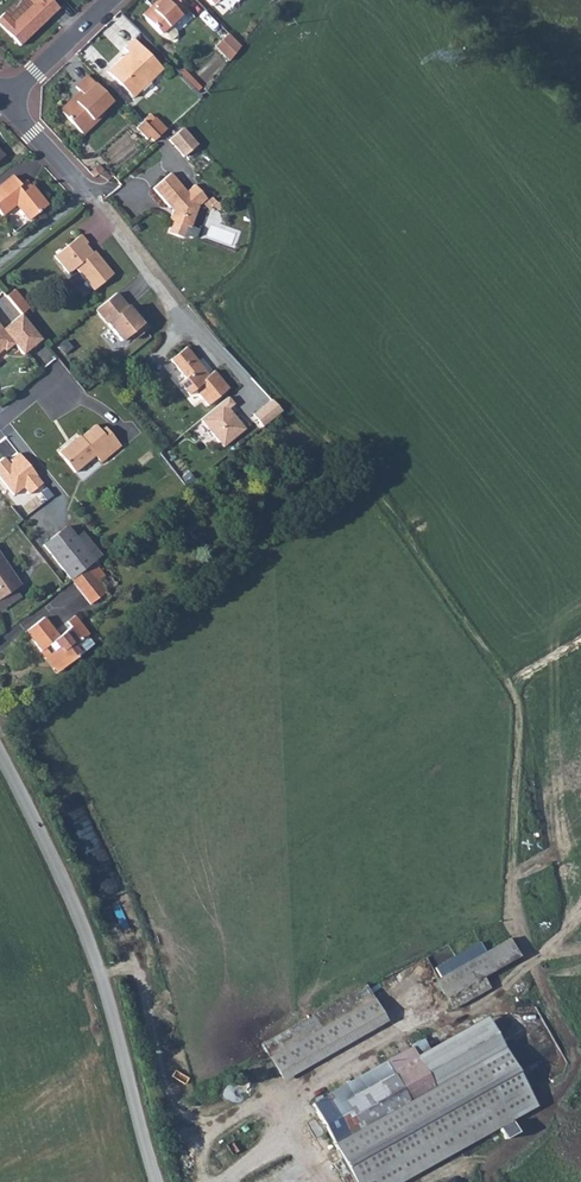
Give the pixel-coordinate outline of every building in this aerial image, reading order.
[(0,18),(0,24),(20,45),(60,8),(52,0),(19,0),(0,18)] [(163,0),(155,0),(139,15),(143,19),(163,0)] [(174,0),(163,0),(143,19),(163,38),(169,39),(175,34),(175,26),(171,22),(183,10),(174,0)] [(229,61),(240,47),(227,33),(214,46),(229,61)] [(125,53),(113,64),(118,70),(110,77),(118,85),(125,78),(138,91),(160,70),(131,40),(122,49),(125,53)] [(118,70),(113,64),(105,72),(110,77),(118,70)] [(79,131),(99,110),(108,101),(84,76),(73,87),(79,93),(60,112),(79,131)] [(131,98),(138,91),(125,78),(118,85),(131,98)] [(102,114),(99,110),(79,131),(82,134),(102,114)] [(152,142),(157,138),(142,122),(135,129),(145,139),(147,137),(152,142)] [(184,127),(170,139),(184,156),(199,144),(184,127)] [(188,192),(172,173),(155,188),(172,206),(175,203),(176,207),(171,219),(175,220),(170,233),(184,238),(189,226),(192,227),(200,205),(208,198),(197,185),(188,192)] [(30,187),(24,192),(19,187),(11,177),(0,187),(0,216),(1,217),(14,205),(28,221),(46,206),(30,187)] [(24,192),(30,187),(26,182),(19,187),(24,192)] [(90,291),(110,274),(91,251),(88,254),(81,246),(84,244),(77,236),(50,258),(63,274),(71,268),(90,291)] [(9,289),(1,296),(16,313),(24,307),(9,289)] [(111,293),(92,310),(117,340),(126,332),(131,337),(144,326),(134,315),(130,315),(111,293)] [(16,313),(0,327),(0,347),(3,347),(10,342),(19,353),(37,337),(16,313)] [(202,405),(223,387),(209,370),(204,373),(181,346),(165,359),(180,378),(173,383),(182,395),(190,390),(202,405)] [(224,396),(197,418),(220,445),(241,428),(224,407),(230,403),(224,396)] [(270,398),(251,413),(261,425),(280,410),(270,398)] [(59,444),(52,450),(71,474),(91,457),(95,461),(115,444),(102,427),(98,430),(92,424),(63,448),(59,444)] [(0,462),(0,475),(14,493),(23,487),(29,495),(43,483),(19,452),(10,459),(12,462),(9,464),(5,458),(0,462)] [(39,546),(67,581),(83,568),(91,562),(72,539),(62,527),(39,546)] [(91,562),(97,557),(79,533),(72,539),(91,562)] [(10,588),(16,584),(0,561),(0,596),(10,588)] [(83,568),(67,581),(87,605),(102,593),(83,568)] [(0,596),(0,608),(15,596),(10,588),(0,596)] [(48,653),(59,669),(91,644),(71,616),(63,623),(67,629),(55,638),(41,619),(24,632),(37,651),(46,644),(51,651),(48,653)] [(53,674),(59,669),(48,653),(51,651),(46,644),(37,651),(36,652),(53,674)] [(507,938),(436,979),(445,995),(516,955),(507,938)] [(262,1043),(282,1079),(384,1020),(363,985),(262,1043)] [(487,1020),(416,1056),(431,1086),(502,1051),(487,1020)] [(333,1142),(431,1086),(416,1056),(414,1050),(309,1102),(333,1142)] [(333,1142),(356,1181),(393,1181),(531,1098),(502,1051),(431,1086),(333,1142)]
